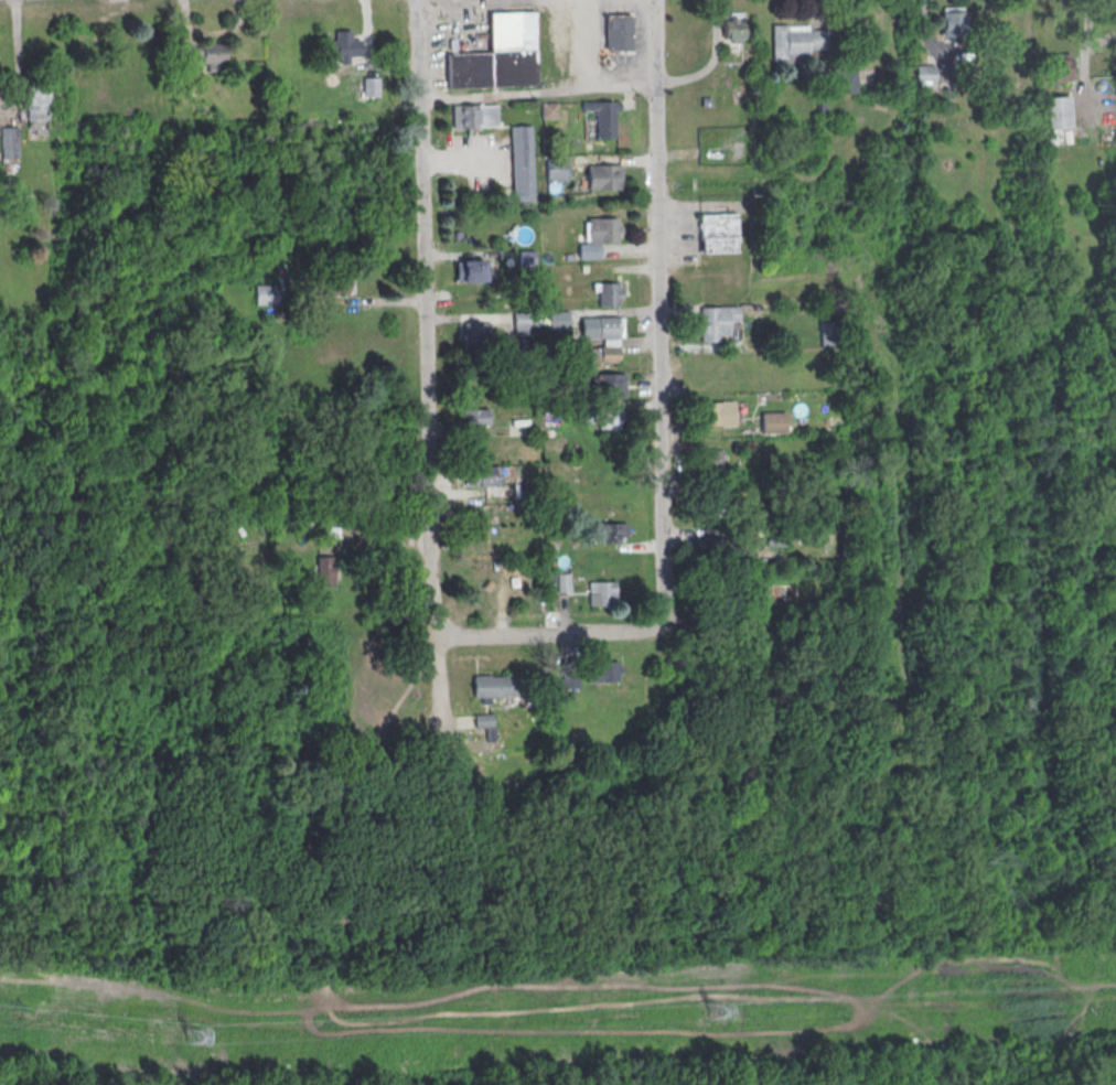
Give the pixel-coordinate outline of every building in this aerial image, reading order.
[(941,36),(963,36),(963,10),(941,10),(941,36)] [(631,50),(631,11),(604,11),(604,50),(631,50)] [(744,40),(744,12),(722,12),(722,40),(744,40)] [(487,14),(535,13),(537,87),(447,90),(446,55),(489,54),(487,14)] [(771,25),(772,63),(808,63),(808,51),(827,51),(827,31),(807,31),(807,25),(771,25)] [(361,39),(351,39),(351,30),(335,30),(335,39),(329,39),(329,53),(338,53),(338,63),(350,63),(350,56),(361,56),(361,39)] [(226,43),(180,43),(180,61),(204,61),(204,71),(217,71),(217,63),(226,63),(226,43)] [(1069,54),(1071,82),(1052,83),(1051,55),(1069,54)] [(916,84),(935,84),(935,64),(916,64),(916,84)] [(838,93),(857,93),(857,69),(838,69),(838,93)] [(48,119),(48,86),(26,86),(26,119),(48,119)] [(1039,99),(1069,96),(1071,129),(1041,131),(1039,99)] [(582,101),(620,100),(620,111),(615,111),(615,139),(597,139),(595,110),(582,110),(582,101)] [(541,103),(557,103),(558,118),(541,119),(541,103)] [(497,127),(497,104),(452,104),(452,127),(497,127)] [(0,160),(18,160),(18,126),(0,126),(0,160)] [(511,126),(532,126),(534,198),(513,200),(511,126)] [(546,159),(566,159),(566,180),(546,181),(546,159)] [(588,165),(622,164),(623,189),(588,190),(588,165)] [(700,213),(737,213),(738,253),(701,254),(700,213)] [(588,217),(618,217),(618,224),(622,224),(622,235),(618,235),(618,241),(600,243),(600,259),(579,259),(578,243),(589,243),(588,217)] [(518,249),(535,249),(535,266),(519,266),(518,249)] [(462,258),(485,258),(485,280),(455,280),(455,262),(462,262),(462,258)] [(353,278),(319,278),(319,294),(353,294),(353,278)] [(622,282),(595,282),(595,306),(622,306),(622,282)] [(255,284),(255,304),(277,304),(277,284),(255,284)] [(700,307),(739,305),(739,321),(729,322),(730,334),(720,335),(720,342),(701,342),(700,307)] [(514,313),(530,312),(530,329),(515,329),(514,313)] [(551,313),(568,312),(568,329),(552,329),(551,313)] [(581,318),(618,316),(619,336),(581,337),(581,318)] [(820,322),(839,321),(840,345),(822,346),(820,322)] [(462,322),(462,345),(490,345),(490,322),(462,322)] [(588,363),(620,363),(620,344),(588,344),(588,363)] [(625,399),(625,373),(595,373),(595,399),(625,399)] [(701,402),(734,401),(736,425),(702,427),(701,402)] [(489,408),(463,408),(463,424),(489,424),(489,408)] [(598,429),(625,429),(625,409),(598,409),(598,429)] [(761,433),(786,433),(786,412),(761,412),(761,433)] [(703,450),(703,472),(722,472),(722,450),(703,450)] [(500,466),(468,466),(468,486),(500,486),(500,466)] [(594,542),(627,542),(627,523),(594,523),(594,542)] [(743,560),(743,538),(701,538),(701,560),(743,560)] [(334,556),(316,556),(316,587),(334,587),(334,556)] [(495,564),(495,578),(518,578),(518,564),(495,564)] [(559,590),(570,589),(568,573),(557,574),(559,590)] [(469,609),(491,609),(491,577),(469,577),(469,609)] [(588,581),(588,606),(615,606),(615,581),(588,581)] [(622,661),(588,661),(588,682),(622,682),(622,661)] [(579,688),(580,671),(562,671),(562,688),(579,688)] [(472,675),(518,674),(518,695),(472,695),(472,675)] [(494,740),(494,714),(474,714),(474,727),(485,727),(485,740),(494,740)]
